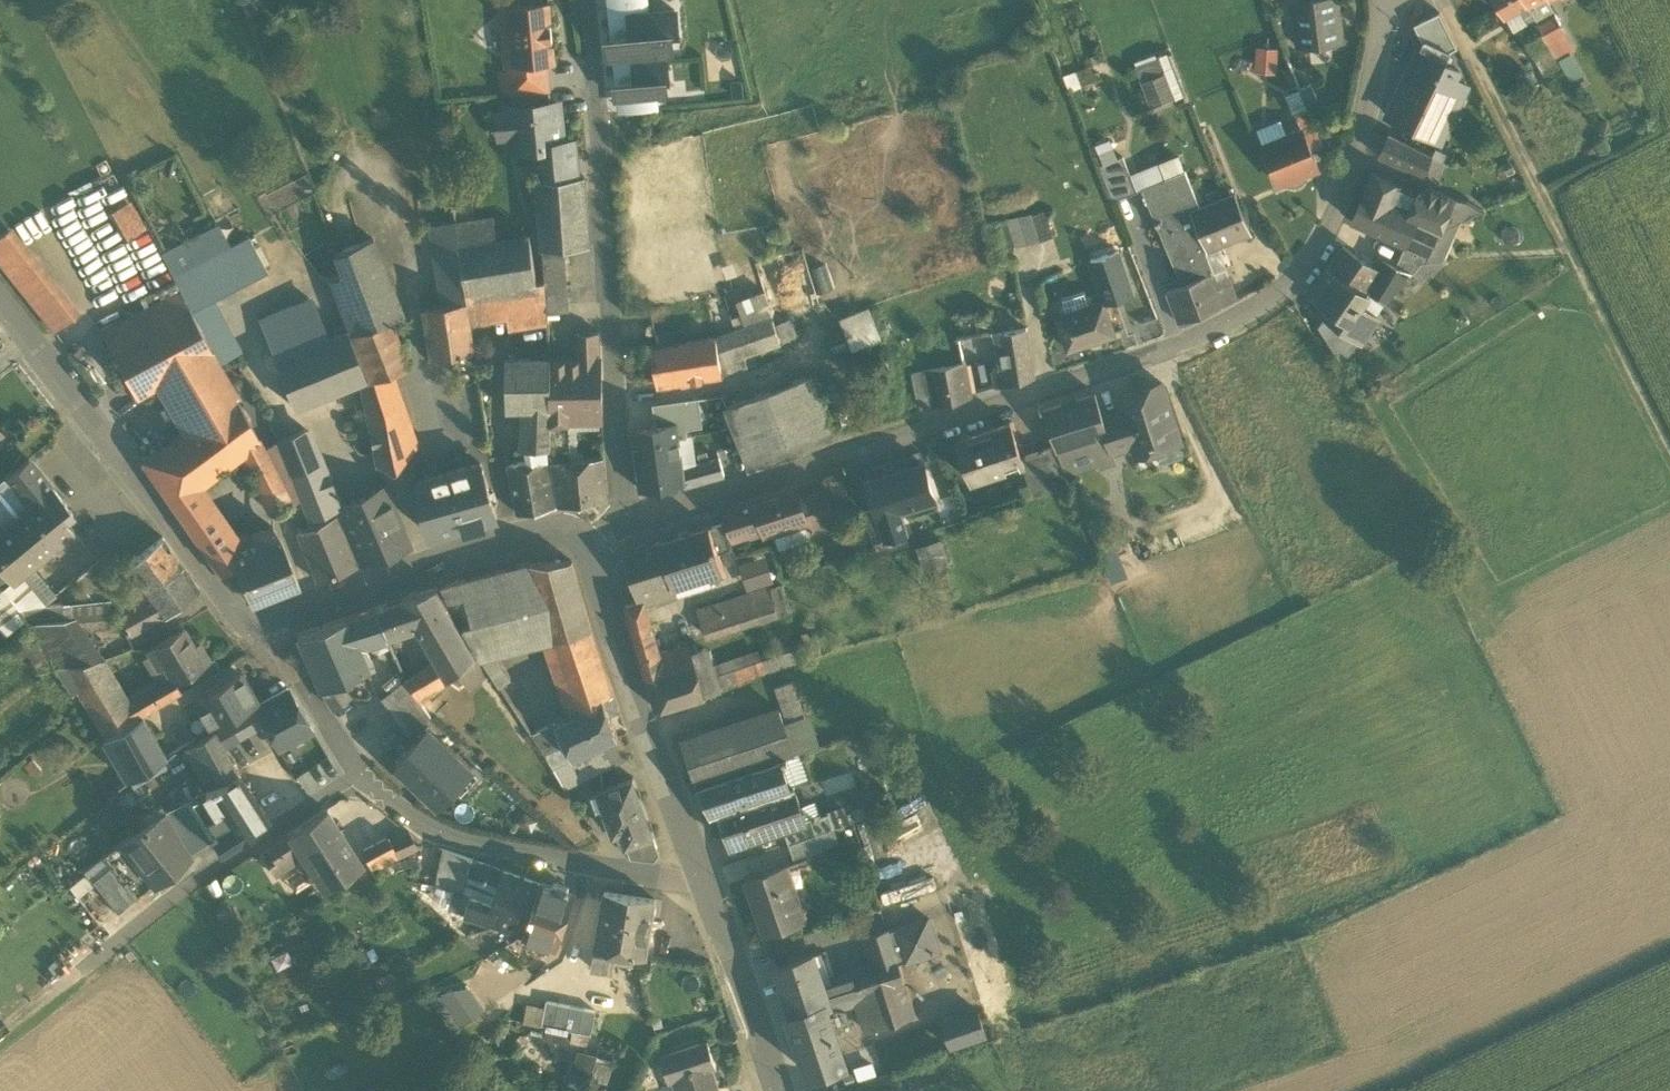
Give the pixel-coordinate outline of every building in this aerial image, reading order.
[(241,3),(246,17),(259,12),(254,0),(250,0),(241,3)] [(616,36),(618,53),(608,55),(608,57),(618,56),(620,82),(614,83),(616,97),(617,97),(658,93),(667,93),(666,81),(668,81),(665,59),(649,61),(649,53),(673,51),(671,34),(677,34),(675,8),(644,11),(643,0),(612,0),(616,36)] [(1296,47),(1343,41),(1338,0),(1318,0),(1290,4),(1296,47)] [(1505,16),(1519,8),(1527,4),(1525,0),(1496,0),(1505,16)] [(1527,4),(1536,19),(1553,9),(1551,5),(1551,4),(1549,0),(1534,0),(1527,4)] [(518,61),(518,63),(544,60),(555,59),(555,57),(554,58),(549,44),(549,39),(553,39),(551,23),(547,23),(547,19),(549,4),(550,4),(549,3),(513,6),(514,23),(505,24),(507,47),(516,46),(518,61)] [(1527,4),(1519,8),(1528,24),(1536,19),(1527,4)] [(508,62),(518,61),(516,46),(507,47),(505,24),(514,23),(513,6),(498,7),(503,62),(508,62)] [(1518,29),(1528,24),(1519,8),(1505,16),(1512,30),(1518,29)] [(1560,22),(1553,9),(1536,19),(1543,32),(1558,23),(1560,22)] [(1423,43),(1419,50),(1445,63),(1450,50),(1457,47),(1439,11),(1413,25),(1423,43)] [(1525,41),(1526,41),(1543,32),(1536,19),(1528,24),(1518,29),(1525,41)] [(1543,32),(1549,42),(1564,34),(1558,23),(1543,32)] [(1526,41),(1532,51),(1549,42),(1543,32),(1526,41)] [(606,37),(608,55),(618,53),(616,36),(606,37)] [(1559,60),(1549,42),(1532,51),(1543,70),(1559,60)] [(1276,75),(1278,49),(1256,47),(1254,73),(1276,75)] [(1419,50),(1417,49),(1401,81),(1411,86),(1395,120),(1427,135),(1443,101),(1456,107),(1467,86),(1453,79),(1459,69),(1445,63),(1419,50)] [(1570,51),(1560,56),(1571,76),(1581,70),(1570,51)] [(1167,53),(1159,56),(1165,73),(1175,97),(1183,94),(1167,53)] [(1134,65),(1140,82),(1165,73),(1159,56),(1134,65)] [(511,91),(512,93),(549,89),(546,63),(544,63),(544,60),(518,63),(518,61),(508,62),(509,68),(511,91)] [(1543,70),(1556,93),(1572,83),(1559,60),(1543,70)] [(511,91),(509,68),(496,70),(498,93),(511,91)] [(1076,70),(1063,75),(1069,90),(1082,85),(1076,70)] [(1175,97),(1165,73),(1140,82),(1150,107),(1175,97)] [(1386,116),(1395,120),(1411,86),(1401,81),(1386,116)] [(1300,91),(1306,106),(1316,101),(1310,86),(1300,91)] [(550,103),(549,89),(512,93),(513,106),(550,103)] [(1295,113),(1307,108),(1306,106),(1300,91),(1299,89),(1284,95),(1292,114),(1295,113)] [(658,93),(617,97),(618,110),(660,107),(658,93)] [(1443,101),(1427,135),(1440,141),(1456,107),(1443,101)] [(534,165),(544,164),(576,161),(574,141),(562,142),(558,102),(550,103),(513,106),(511,106),(511,115),(503,115),(500,116),(502,136),(505,136),(513,135),(515,149),(533,147),(534,165)] [(502,107),(503,115),(511,115),(511,106),(502,107)] [(1302,129),(1310,150),(1322,145),(1307,108),(1295,113),(1302,129)] [(1256,129),(1263,146),(1279,139),(1288,135),(1281,119),(1256,129)] [(1265,151),(1279,185),(1318,168),(1310,150),(1302,129),(1288,135),(1279,139),(1278,146),(1265,151)] [(506,149),(515,149),(513,135),(505,136),(506,149)] [(1380,157),(1410,171),(1421,150),(1390,135),(1380,157)] [(1278,146),(1279,139),(1263,146),(1265,151),(1278,146)] [(1094,147),(1102,165),(1118,159),(1110,140),(1094,147)] [(1432,155),(1421,150),(1410,171),(1423,176),(1432,155)] [(1179,154),(1158,162),(1165,180),(1186,171),(1179,154)] [(1100,166),(1115,200),(1138,191),(1131,173),(1123,156),(1118,159),(1102,165),(1100,166)] [(578,175),(576,161),(544,164),(546,178),(578,175)] [(1143,188),(1165,180),(1158,162),(1131,173),(1138,191),(1143,188)] [(1206,251),(1207,250),(1190,211),(1201,207),(1186,171),(1165,180),(1143,188),(1183,286),(1214,274),(1206,251)] [(1372,173),(1366,190),(1399,204),(1407,188),(1372,173)] [(536,179),(541,248),(542,248),(588,244),(583,175),(578,175),(546,178),(536,179)] [(1430,179),(1423,195),(1449,206),(1454,195),(1456,190),(1430,179)] [(1439,230),(1449,206),(1423,195),(1407,188),(1399,204),(1385,235),(1407,244),(1417,220),(1439,230)] [(1385,235),(1399,204),(1366,190),(1352,221),(1385,235)] [(1228,195),(1201,207),(1190,211),(1207,250),(1253,232),(1235,193),(1228,195)] [(1449,206),(1439,230),(1460,220),(1485,209),(1468,198),(1454,195),(1449,206)] [(113,214),(127,238),(143,229),(129,204),(113,214)] [(1030,212),(1038,236),(1051,232),(1044,208),(1030,212)] [(1014,242),(1015,244),(1038,236),(1030,212),(1007,220),(1014,242)] [(455,220),(459,246),(480,242),(496,240),(492,214),(455,220)] [(459,246),(455,220),(433,223),(437,249),(459,246)] [(996,223),(997,228),(998,234),(1001,245),(1014,242),(1007,220),(996,223)] [(1407,244),(1428,253),(1439,230),(1417,220),(1407,244)] [(1428,253),(1421,261),(1443,261),(1460,220),(1439,230),(1428,253)] [(188,305),(192,314),(217,302),(265,277),(256,259),(240,229),(219,240),(209,221),(157,248),(180,291),(188,305)] [(987,230),(988,236),(998,234),(997,228),(987,230)] [(57,330),(74,316),(6,231),(0,235),(0,259),(57,330)] [(496,240),(503,286),(537,281),(529,234),(496,240)] [(988,236),(994,259),(1004,257),(1002,252),(1001,245),(998,234),(988,236)] [(328,279),(368,381),(372,380),(391,372),(407,366),(391,323),(404,319),(373,238),(339,251),(332,254),(341,274),(328,279)] [(480,242),(488,289),(503,286),(496,240),(480,242)] [(459,246),(467,293),(488,289),(480,242),(459,246)] [(1014,242),(1001,245),(1002,252),(1015,252),(1015,244),(1014,242)] [(1398,266),(1412,272),(1421,261),(1428,253),(1407,244),(1402,256),(1398,266)] [(437,249),(446,304),(467,300),(468,300),(467,293),(459,246),(437,249)] [(1344,247),(1327,268),(1368,292),(1369,288),(1385,302),(1395,291),(1384,280),(1394,264),(1382,259),(1375,268),(1344,247)] [(546,299),(547,309),(563,308),(567,303),(563,251),(543,253),(545,280),(546,299)] [(1117,251),(1090,260),(1103,300),(1104,303),(1132,293),(1117,251)] [(1421,261),(1412,272),(1421,280),(1444,261),(1443,261),(1421,261)] [(1384,280),(1395,291),(1412,272),(1398,266),(1394,264),(1384,280)] [(1360,304),(1368,292),(1327,268),(1307,294),(1320,304),(1330,311),(1325,317),(1359,340),(1376,315),(1360,304)] [(1226,269),(1215,273),(1225,304),(1236,300),(1226,269)] [(1177,322),(1225,304),(1215,273),(1214,274),(1183,286),(1166,293),(1177,322)] [(503,286),(507,307),(523,305),(523,299),(546,299),(545,280),(537,281),(503,286)] [(507,307),(503,286),(488,289),(491,311),(488,319),(508,316),(507,307)] [(491,311),(488,289),(467,293),(468,300),(471,321),(488,319),(491,311)] [(180,291),(121,323),(133,334),(188,305),(180,291)] [(738,302),(746,326),(772,316),(773,316),(765,291),(738,302)] [(1062,300),(1066,313),(1088,305),(1084,292),(1062,300)] [(547,309),(546,299),(523,299),(523,305),(507,307),(508,316),(511,338),(548,332),(547,309)] [(475,351),(467,300),(446,304),(424,307),(432,358),(475,351)] [(1103,300),(1088,305),(1066,313),(1056,316),(1067,350),(1115,334),(1104,303),(1103,300)] [(242,350),(217,302),(192,314),(212,351),(218,363),(242,350)] [(1330,311),(1320,304),(1316,311),(1325,317),(1330,311)] [(135,392),(159,379),(212,351),(192,314),(188,305),(133,334),(111,346),(135,392)] [(841,317),(853,349),(881,337),(869,306),(841,317)] [(261,327),(274,360),(324,339),(305,310),(261,327)] [(1121,328),(1128,346),(1165,333),(1158,315),(1121,328)] [(746,326),(738,329),(744,354),(780,342),(772,316),(746,326)] [(1317,326),(1342,363),(1359,340),(1325,317),(1317,326)] [(104,332),(111,346),(133,334),(121,323),(104,332)] [(993,368),(996,388),(1034,376),(1027,327),(1000,331),(1005,367),(993,368)] [(738,329),(717,336),(723,372),(746,368),(744,354),(738,329)] [(274,360),(292,406),(364,378),(345,331),(324,339),(274,360)] [(575,332),(576,357),(599,357),(599,332),(575,332)] [(723,373),(723,372),(717,336),(651,347),(657,384),(723,373)] [(218,363),(212,351),(159,379),(190,433),(212,472),(240,451),(257,437),(218,363)] [(602,391),(599,357),(576,357),(550,358),(550,407),(550,422),(602,420),(602,391)] [(506,406),(526,407),(550,407),(550,358),(506,358),(506,406)] [(965,361),(946,364),(954,401),(971,396),(965,361)] [(935,407),(954,401),(946,364),(927,368),(932,393),(935,407)] [(911,372),(916,396),(932,393),(927,368),(911,372)] [(391,372),(372,380),(382,413),(394,475),(395,471),(412,450),(414,443),(391,372)] [(725,405),(743,451),(744,450),(750,467),(785,455),(784,453),(835,434),(812,374),(725,405)] [(378,467),(394,475),(382,413),(372,380),(368,381),(359,385),(376,468),(378,467)] [(1155,449),(1179,442),(1181,441),(1163,382),(1124,394),(1127,405),(1121,407),(1122,411),(1133,447),(1152,441),(1155,449)] [(1056,446),(1057,452),(1109,436),(1111,436),(1105,416),(1098,393),(1044,409),(1056,446)] [(1127,405),(1124,394),(1117,396),(1121,407),(1127,405)] [(655,404),(658,425),(677,422),(679,436),(687,435),(686,426),(697,424),(694,398),(655,404)] [(526,449),(528,449),(547,448),(550,447),(550,431),(550,422),(550,407),(526,407),(526,449)] [(1109,436),(1114,453),(1133,447),(1122,411),(1105,416),(1111,436),(1109,436)] [(679,469),(683,468),(679,436),(677,422),(658,425),(631,429),(639,489),(683,482),(679,469)] [(959,440),(973,479),(1022,462),(1024,462),(1023,457),(1011,423),(959,440)] [(304,429),(276,440),(300,498),(309,520),(334,510),(335,509),(336,509),(336,507),(304,429)] [(550,431),(550,447),(563,446),(562,431),(550,431)] [(181,439),(203,479),(212,472),(190,433),(181,439)] [(687,435),(679,436),(683,468),(697,464),(693,434),(687,435)] [(1114,453),(1109,436),(1057,452),(1063,470),(1064,470),(1065,473),(1099,462),(1099,464),(1113,460),(1111,453),(1114,453)] [(262,446),(257,437),(240,451),(260,490),(280,480),(262,446)] [(145,465),(221,574),(222,573),(235,564),(232,557),(239,554),(231,542),(192,488),(203,479),(181,439),(145,465)] [(292,502),(300,498),(276,440),(262,446),(280,480),(292,502)] [(1152,441),(1133,447),(1136,455),(1155,449),(1152,441)] [(1184,457),(1179,442),(1155,449),(1160,464),(1184,457)] [(565,460),(563,446),(550,447),(559,505),(607,498),(607,497),(606,497),(602,456),(565,460)] [(1056,446),(1041,451),(1051,474),(1063,470),(1057,452),(1056,446)] [(548,458),(547,448),(528,449),(528,461),(508,465),(518,514),(557,506),(548,458)] [(1057,487),(1051,474),(1041,451),(1023,457),(1024,462),(1022,462),(1033,495),(1057,487)] [(6,477),(24,500),(47,481),(29,458),(6,477)] [(684,487),(725,475),(718,458),(697,464),(683,468),(679,469),(683,482),(684,487)] [(480,463),(449,472),(466,528),(497,519),(480,463)] [(875,506),(885,538),(906,532),(899,511),(934,500),(923,463),(867,481),(875,506)] [(432,538),(466,528),(449,472),(416,482),(432,538)] [(28,505),(51,486),(47,481),(24,500),(6,477),(0,482),(0,528),(28,505)] [(271,511),(273,512),(292,502),(280,480),(260,490),(271,511)] [(11,580),(19,573),(31,564),(73,529),(64,518),(58,511),(66,505),(51,486),(28,505),(0,528),(0,567),(10,580),(11,580)] [(724,509),(734,538),(763,529),(765,534),(806,521),(807,520),(800,499),(796,486),(724,509)] [(335,509),(360,566),(411,547),(384,488),(336,507),(336,509),(335,509)] [(806,521),(808,527),(834,519),(825,491),(800,499),(807,520),(806,521)] [(72,511),(66,505),(58,511),(64,518),(72,511)] [(863,510),(873,542),(885,538),(875,506),(863,510)] [(296,533),(317,583),(356,568),(335,517),(296,533)] [(834,519),(808,527),(810,534),(836,526),(834,519)] [(709,527),(717,553),(731,548),(730,546),(722,523),(709,527)] [(659,542),(673,585),(722,568),(717,553),(709,527),(708,525),(659,542)] [(272,528),(254,536),(259,546),(239,554),(232,557),(235,564),(250,603),(298,583),(281,539),(272,528)] [(231,542),(239,554),(259,546),(254,536),(250,538),(248,534),(235,539),(236,540),(231,542)] [(122,570),(144,596),(182,566),(162,537),(122,570)] [(623,551),(642,603),(644,602),(674,591),(655,539),(623,551)] [(748,587),(775,578),(766,551),(739,560),(748,587)] [(74,578),(93,602),(129,598),(97,560),(74,578)] [(531,575),(550,639),(591,627),(571,561),(570,561),(512,565),(513,566),(515,567),(519,575),(524,576),(531,575)] [(19,573),(44,604),(56,594),(31,564),(19,573)] [(478,654),(482,660),(494,652),(502,663),(552,647),(550,639),(531,575),(524,576),(519,575),(515,567),(513,566),(512,565),(438,588),(472,645),(478,654)] [(196,586),(182,566),(144,596),(146,599),(160,616),(199,589),(196,586)] [(0,567),(0,588),(10,580),(0,567)] [(24,617),(20,608),(42,606),(44,604),(19,573),(11,580),(10,580),(0,588),(0,626),(4,633),(24,617)] [(416,624),(429,647),(459,627),(437,589),(402,600),(416,624)] [(730,599),(734,611),(735,611),(754,605),(750,592),(730,599)] [(120,614),(130,633),(160,616),(146,599),(120,614)] [(699,608),(703,621),(734,611),(730,599),(699,608)] [(402,600),(386,605),(399,630),(416,624),(402,600)] [(628,608),(631,621),(649,621),(644,602),(642,603),(628,608)] [(24,617),(27,624),(72,619),(70,603),(42,606),(20,608),(24,617)] [(373,610),(384,635),(392,632),(399,630),(386,605),(374,610),(373,610)] [(345,619),(357,644),(362,643),(384,635),(373,610),(374,610),(373,609),(345,619)] [(740,624),(735,611),(734,611),(703,621),(706,630),(708,629),(709,634),(740,624)] [(50,667),(54,666),(101,658),(72,619),(27,624),(28,625),(31,631),(39,647),(26,653),(38,670),(50,667)] [(368,669),(357,644),(345,619),(296,635),(319,690),(338,681),(339,682),(368,669)] [(631,621),(646,676),(666,671),(660,650),(652,621),(649,621),(631,621)] [(449,678),(458,671),(469,662),(476,656),(459,627),(429,647),(438,661),(449,678)] [(613,691),(591,627),(550,639),(552,647),(557,645),(577,703),(613,691)] [(126,700),(136,717),(180,692),(173,680),(189,671),(209,659),(198,641),(193,644),(183,628),(146,650),(158,669),(162,667),(168,676),(126,700)] [(19,638),(26,653),(39,647),(31,631),(19,638)] [(696,663),(692,650),(690,643),(690,642),(660,650),(666,671),(696,663)] [(373,666),(362,643),(357,644),(368,669),(373,666)] [(791,643),(760,654),(766,671),(797,660),(791,643)] [(511,677),(502,663),(494,652),(482,660),(485,665),(491,674),(499,685),(511,677)] [(476,656),(469,662),(476,672),(485,665),(482,660),(478,654),(476,656)] [(760,654),(717,668),(719,674),(735,668),(739,679),(717,687),(717,689),(766,673),(766,671),(760,654)] [(189,671),(196,684),(220,670),(212,657),(209,659),(189,671)] [(126,700),(101,658),(54,666),(70,693),(77,688),(105,736),(136,717),(126,700)] [(717,689),(717,687),(719,674),(717,668),(715,658),(696,663),(705,694),(717,689)] [(438,661),(425,669),(437,689),(449,678),(438,661)] [(491,674),(485,665),(476,672),(469,662),(458,671),(471,689),(491,674)] [(646,676),(656,708),(705,694),(696,663),(666,671),(646,676)] [(735,668),(719,674),(717,687),(739,679),(735,668)] [(406,680),(421,703),(437,689),(425,669),(406,680)] [(193,702),(210,731),(256,704),(239,675),(193,702)] [(380,700),(410,735),(430,717),(421,703),(406,680),(405,679),(380,700)] [(774,687),(789,726),(806,720),(791,680),(774,687)] [(319,690),(332,710),(349,698),(339,682),(338,681),(319,690)] [(287,688),(254,708),(263,723),(279,750),(312,730),(287,688)] [(567,743),(574,757),(601,744),(613,738),(617,736),(609,712),(619,709),(613,691),(577,703),(581,715),(577,717),(574,713),(557,721),(567,743)] [(237,738),(263,723),(254,708),(244,713),(228,722),(237,738)] [(683,740),(697,784),(706,781),(779,756),(794,751),(780,708),(683,740)] [(102,741),(126,781),(165,757),(142,717),(102,741)] [(530,733),(545,755),(567,743),(557,721),(530,733)] [(228,722),(211,732),(221,748),(237,738),(228,722)] [(418,792),(436,808),(471,771),(428,731),(416,744),(415,743),(405,753),(406,755),(394,768),(408,781),(406,782),(417,793),(418,792)] [(235,772),(221,748),(211,732),(184,748),(207,788),(235,772)] [(613,738),(601,744),(607,756),(572,773),(576,780),(627,754),(617,736),(613,738)] [(565,762),(572,773),(607,756),(601,744),(574,757),(565,762)] [(284,753),(248,765),(258,794),(294,782),(284,753)] [(718,802),(720,809),(789,786),(779,756),(706,781),(711,800),(718,802)] [(564,787),(576,780),(572,773),(565,762),(554,768),(564,787)] [(195,797),(218,832),(227,846),(268,819),(237,771),(235,772),(207,788),(194,796),(195,797)] [(620,830),(625,844),(652,834),(653,834),(632,778),(598,791),(613,833),(620,830)] [(720,809),(731,844),(751,837),(749,832),(766,826),(768,832),(784,827),(805,820),(804,817),(801,818),(791,789),(795,788),(794,784),(789,786),(720,809)] [(804,817),(795,788),(791,789),(801,818),(804,817)] [(195,797),(163,812),(184,845),(188,852),(211,837),(211,836),(218,832),(195,797)] [(845,803),(810,815),(816,832),(834,825),(851,820),(845,803)] [(180,868),(176,863),(170,855),(184,845),(163,812),(162,811),(140,824),(119,840),(152,881),(165,871),(169,876),(174,877),(179,873),(180,868)] [(288,835),(289,836),(297,849),(303,859),(324,891),(343,879),(349,875),(362,867),(327,811),(288,835)] [(788,841),(816,832),(810,815),(804,817),(805,820),(784,827),(788,841)] [(839,839),(834,825),(816,832),(788,841),(793,855),(839,839)] [(751,837),(768,832),(766,826),(749,832),(751,837)] [(220,851),(227,846),(218,832),(211,836),(211,837),(220,851)] [(362,855),(371,871),(397,857),(397,858),(417,848),(409,832),(389,842),(388,841),(362,855)] [(630,857),(654,860),(658,853),(652,834),(625,844),(630,857)] [(277,843),(286,856),(297,849),(289,836),(277,843)] [(135,896),(152,881),(119,840),(83,869),(85,872),(93,881),(116,909),(134,895),(135,896)] [(269,849),(273,857),(277,862),(282,859),(286,856),(277,843),(269,849)] [(188,852),(184,845),(170,855),(176,863),(188,852)] [(303,859),(297,849),(286,856),(282,859),(288,868),(303,859)] [(395,871),(417,865),(414,854),(393,860),(395,871)] [(271,866),(277,862),(273,857),(267,860),(271,866)] [(288,868),(282,859),(277,862),(271,866),(277,875),(288,868)] [(908,859),(878,868),(887,897),(930,884),(928,877),(914,881),(908,859)] [(474,875),(498,883),(503,869),(478,861),(474,875)] [(746,879),(764,930),(800,917),(782,866),(746,879)] [(362,867),(349,875),(343,879),(346,884),(352,880),(353,881),(366,873),(362,867)] [(498,883),(491,902),(485,921),(523,934),(541,883),(503,869),(498,883)] [(76,894),(93,881),(85,872),(68,885),(76,894)] [(551,886),(541,883),(523,934),(527,936),(528,946),(543,951),(551,944),(555,945),(573,894),(568,892),(568,887),(554,883),(551,886)] [(617,951),(645,956),(655,900),(605,891),(595,947),(617,951)] [(465,914),(485,921),(491,902),(472,896),(465,914)] [(891,936),(896,952),(899,961),(939,948),(928,916),(889,929),(891,936)] [(866,936),(869,944),(891,936),(889,929),(866,936)] [(869,944),(874,959),(896,952),(891,936),(869,944)] [(592,965),(613,969),(617,951),(595,947),(592,965)] [(839,998),(875,986),(904,976),(899,961),(896,952),(874,959),(877,967),(833,980),(839,998)] [(777,965),(794,1014),(825,1003),(839,998),(833,980),(824,983),(813,953),(777,965)] [(875,986),(878,995),(887,1023),(917,1014),(904,976),(875,986)] [(825,1003),(834,1031),(851,1025),(844,1005),(858,1001),(878,995),(875,986),(839,998),(825,1003)] [(441,995),(461,1025),(485,1009),(468,987),(467,987),(441,995)] [(868,1029),(887,1023),(878,995),(858,1001),(867,1029),(868,1029)] [(538,1023),(587,1031),(591,1007),(542,999),(538,1023)] [(793,1025),(801,1047),(805,1046),(836,1035),(834,1031),(825,1003),(794,1014),(796,1021),(793,1025)] [(943,1019),(952,1044),(985,1032),(976,1007),(943,1019)] [(805,1046),(814,1073),(845,1062),(836,1035),(805,1046)] [(683,1090),(725,1090),(722,1084),(715,1087),(707,1065),(716,1062),(708,1039),(661,1056),(668,1078),(678,1075),(683,1090)] [(810,1074),(814,1073),(805,1046),(801,1047),(810,1074)] [(608,1075),(613,1055),(578,1047),(574,1067),(608,1075)] [(889,1089),(890,1090),(936,1076),(930,1057),(879,1074),(885,1090),(889,1089)]
